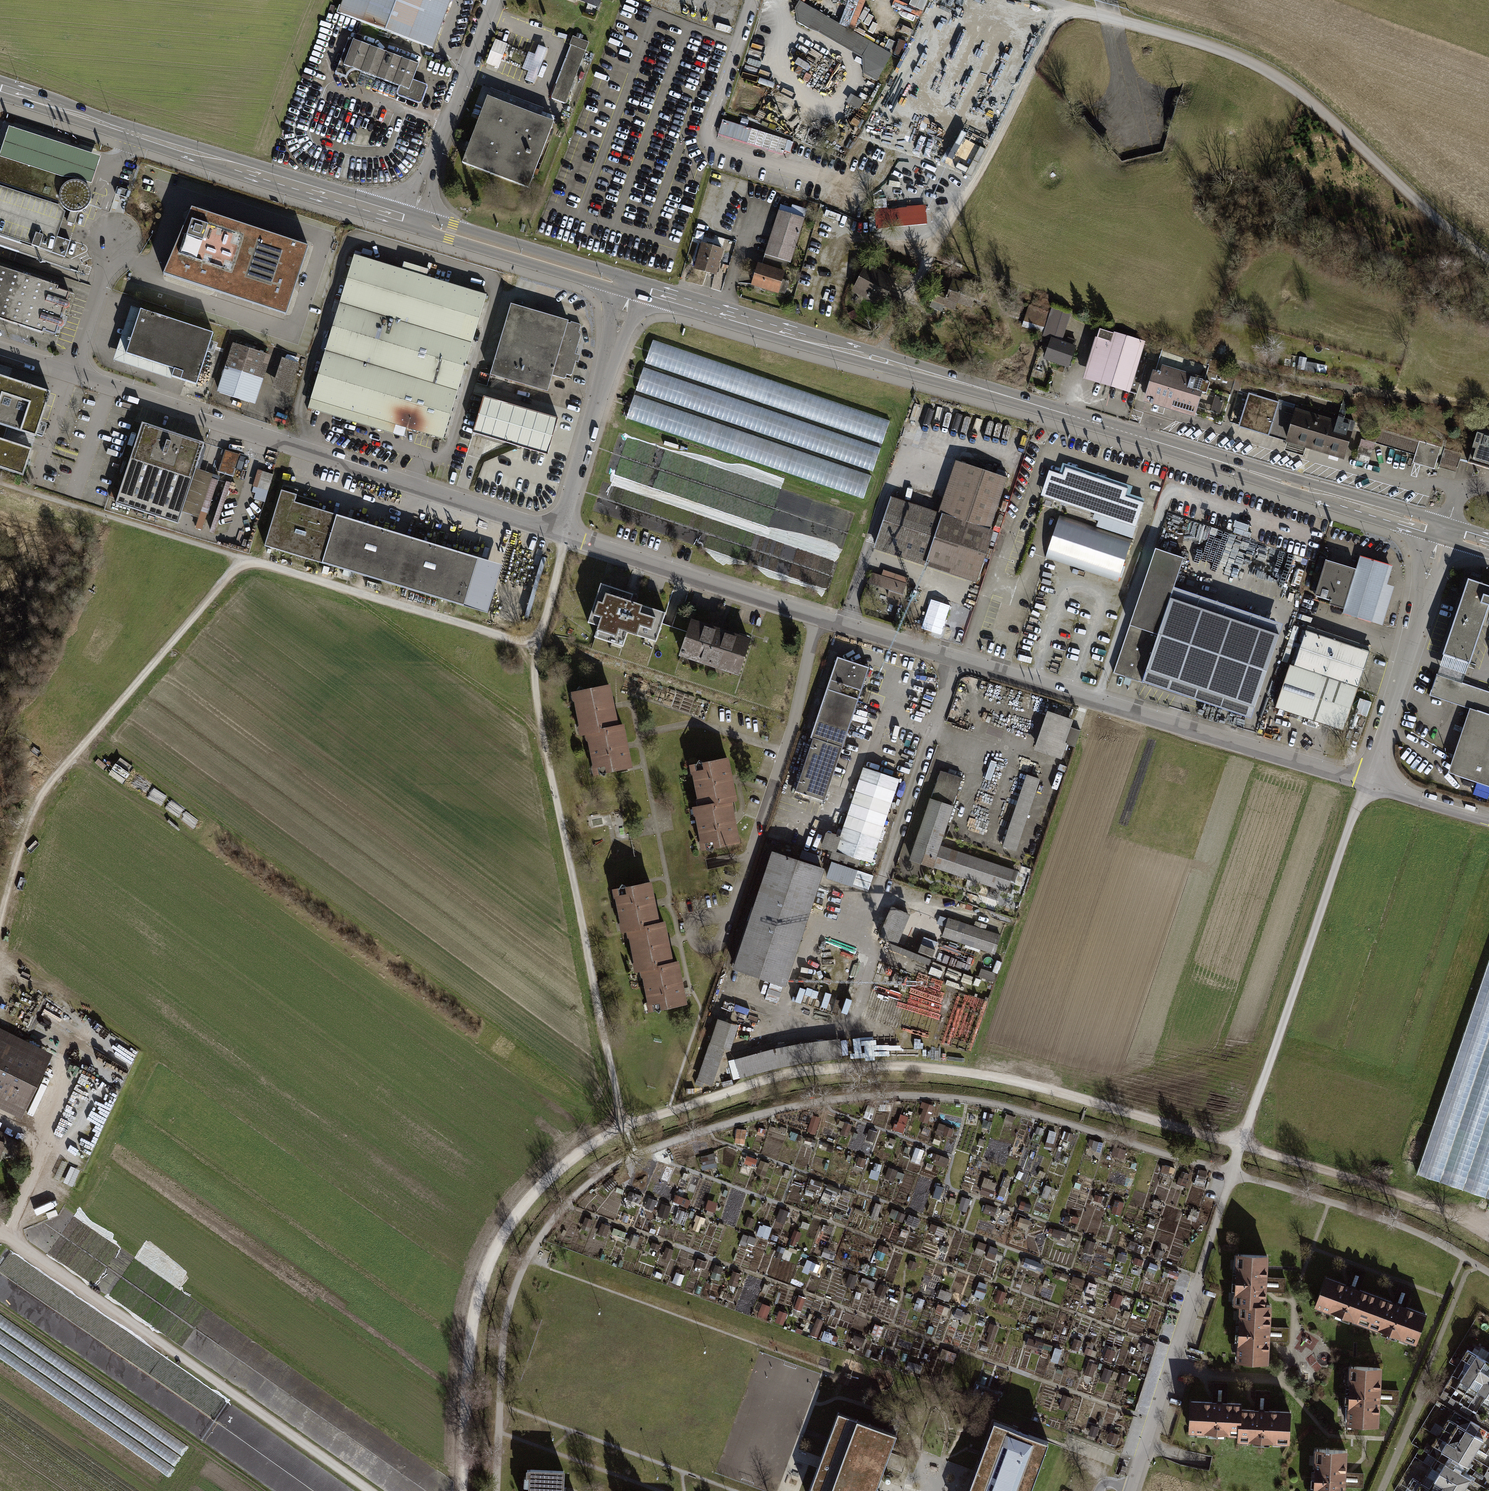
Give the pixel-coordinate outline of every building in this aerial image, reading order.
[(431,50),(449,0),(342,0),(337,15),(431,50)] [(597,12),(602,0),(566,0),(597,12)] [(865,1),(862,0),(859,0),(849,27),(855,29),(865,1)] [(891,5),(917,17),(925,0),(893,0),(891,5)] [(799,2),(795,9),(800,12),(804,5),(799,2)] [(800,12),(795,9),(797,22),(806,6),(804,5),(800,12)] [(819,14),(806,6),(797,22),(810,30),(819,14)] [(828,19),(819,14),(810,30),(818,33),(862,58),(863,74),(866,69),(870,71),(873,66),(882,71),(891,55),(862,39),(854,52),(843,45),(846,40),(852,43),(857,35),(833,22),(828,30),(835,34),(832,39),(820,32),(828,19)] [(820,32),(832,39),(835,34),(828,30),(833,22),(828,19),(820,32)] [(846,40),(843,45),(854,52),(862,39),(857,35),(852,43),(846,40)] [(551,100),(567,105),(589,45),(574,39),(551,100)] [(499,69),(509,45),(497,40),(488,64),(499,69)] [(419,106),(423,104),(428,91),(427,87),(413,82),(418,67),(348,41),(335,77),(345,81),(348,76),(353,73),(359,74),(399,89),(397,94),(399,99),(419,106)] [(863,74),(877,81),(882,71),(873,66),(870,71),(866,69),(863,74)] [(462,166),(528,191),(554,126),(536,119),(539,110),(491,91),(488,97),(483,95),(479,105),(484,107),(462,166)] [(980,97),(934,104),(938,127),(984,119),(980,97)] [(748,120),(742,118),(740,125),(746,127),(748,120)] [(718,134),(783,154),(787,140),(722,120),(718,134)] [(79,272),(82,263),(64,258),(70,241),(57,236),(65,211),(72,213),(78,212),(85,209),(90,203),(92,196),(90,189),(96,171),(100,158),(7,127),(3,140),(0,150),(0,246),(79,272)] [(790,153),(793,142),(787,140),(784,151),(790,153)] [(577,149),(571,146),(568,156),(573,158),(577,149)] [(731,204),(743,207),(749,182),(737,179),(731,204)] [(118,187),(115,194),(128,198),(131,191),(118,187)] [(168,274),(286,314),(309,245),(191,205),(168,274)] [(766,258),(790,265),(807,212),(793,208),(792,211),(781,208),(766,258)] [(871,214),(873,234),(927,229),(925,209),(871,214)] [(703,212),(698,226),(709,229),(713,215),(703,212)] [(693,269),(716,275),(723,249),(700,243),(693,269)] [(408,428),(442,439),(487,295),(426,277),(428,270),(404,262),(402,269),(375,261),(377,255),(358,250),(356,255),(354,255),(307,409),(405,439),(408,428)] [(787,276),(790,265),(766,258),(762,268),(787,276)] [(751,288),(780,297),(787,276),(762,268),(758,267),(751,288)] [(852,295),(881,309),(894,283),(865,269),(852,295)] [(0,270),(0,322),(36,334),(42,336),(43,332),(56,336),(58,329),(60,328),(61,326),(60,323),(64,311),(66,309),(67,308),(66,305),(69,296),(56,292),(57,289),(51,287),(0,270)] [(944,313),(947,305),(971,313),(979,292),(953,282),(948,298),(936,294),(931,309),(944,313)] [(489,376),(546,392),(551,375),(566,379),(567,375),(571,376),(575,362),(577,363),(579,356),(575,354),(581,334),(578,334),(580,324),(511,304),(489,376)] [(213,333),(131,306),(113,360),(171,379),(172,377),(196,385),(213,333)] [(1030,308),(1024,326),(1042,333),(1041,336),(1051,340),(1044,360),(1069,369),(1077,345),(1062,340),(1071,315),(1053,309),(1051,315),(1030,308)] [(1086,382),(1131,396),(1145,346),(1100,333),(1086,382)] [(890,421),(653,340),(645,363),(882,444),(890,421)] [(264,353),(235,343),(219,392),(248,402),(264,353)] [(274,388),(288,392),(297,364),(284,360),(274,388)] [(1304,362),(1294,361),(1293,371),(1302,372),(1304,362)] [(1328,368),(1308,365),(1306,374),(1326,377),(1328,368)] [(1171,408),(1194,415),(1200,395),(1205,397),(1209,384),(1204,382),(1205,379),(1161,366),(1158,375),(1152,373),(1144,400),(1149,401),(1148,405),(1169,412),(1171,408)] [(872,471),(880,448),(644,367),(636,390),(872,471)] [(35,439),(50,395),(8,382),(10,373),(0,370),(0,428),(35,439)] [(871,476),(634,395),(627,418),(863,499),(871,476)] [(473,433),(547,455),(558,418),(483,396),(473,433)] [(1305,453),(1345,465),(1356,426),(1338,420),(1337,423),(1250,397),(1249,398),(1244,397),(1242,406),(1246,407),(1240,430),(1286,444),(1285,447),(1287,447),(1286,452),(1304,458),(1305,453)] [(1225,403),(1215,400),(1210,417),(1220,420),(1225,403)] [(914,405),(908,423),(921,427),(927,409),(914,405)] [(117,505),(180,525),(183,517),(197,473),(206,445),(143,425),(117,505)] [(1366,428),(1356,461),(1369,465),(1375,445),(1416,457),(1414,465),(1436,472),(1437,470),(1456,475),(1462,456),(1366,428)] [(1480,431),(1469,469),(1488,475),(1488,434),(1480,431)] [(23,478),(30,455),(0,445),(0,471),(23,478)] [(219,473),(233,478),(240,457),(226,452),(219,473)] [(874,549),(976,584),(993,534),(990,533),(1008,480),(957,463),(939,516),(891,500),(874,549)] [(1042,498),(1136,529),(1145,502),(1131,497),(1133,490),(1064,467),(1060,477),(1051,473),(1042,498)] [(1381,471),(1368,467),(1366,473),(1379,477),(1381,471)] [(197,473),(183,517),(191,520),(198,522),(211,483),(213,478),(205,475),(197,473)] [(273,478),(258,473),(252,490),(268,495),(273,478)] [(227,480),(209,536),(215,537),(233,482),(227,480)] [(198,522),(195,532),(202,534),(217,485),(211,483),(198,522)] [(283,489),(265,549),(487,617),(502,569),(316,512),(318,506),(296,499),(298,494),(290,491),(283,489)] [(1060,517),(1046,556),(1120,581),(1133,542),(1060,517)] [(1252,529),(1236,524),(1233,531),(1235,531),(1234,536),(1244,540),(1245,535),(1249,536),(1252,529)] [(1185,560),(1156,551),(1114,675),(1142,684),(1251,720),(1282,628),(1175,592),(1180,575),(1191,578),(1199,555),(1188,552),(1185,560)] [(1314,604),(1384,625),(1394,592),(1387,589),(1393,569),(1360,559),(1356,574),(1326,565),(1314,604)] [(871,576),(867,587),(905,600),(909,589),(906,588),(908,580),(883,572),(881,579),(871,576)] [(1464,686),(1488,614),(1488,590),(1479,586),(1482,579),(1472,576),(1438,677),(1464,686)] [(615,635),(642,645),(654,612),(626,602),(629,595),(597,584),(583,625),(592,628),(588,640),(610,648),(615,635)] [(679,660),(738,680),(751,643),(691,624),(679,660)] [(1316,725),(1344,735),(1360,690),(1364,692),(1375,658),(1370,656),(1371,652),(1308,630),(1279,713),(1304,721),(1302,727),(1314,731),(1316,725)] [(812,742),(794,795),(823,804),(869,669),(837,659),(810,741),(812,742)] [(1470,712),(1488,718),(1488,694),(1464,686),(1438,677),(1430,698),(1470,712)] [(573,693),(581,735),(586,734),(619,727),(610,685),(573,693)] [(34,698),(29,705),(35,710),(40,703),(34,698)] [(1488,786),(1488,718),(1470,712),(1449,772),(1488,786)] [(1074,724),(1048,715),(1034,754),(1061,763),(1067,746),(1076,749),(1081,734),(1072,731),(1074,724)] [(586,734),(595,776),(633,768),(624,726),(619,727),(586,734)] [(1005,733),(989,728),(986,737),(1002,743),(1005,733)] [(110,760),(106,764),(114,771),(118,767),(110,760)] [(690,768),(697,810),(733,804),(737,803),(730,761),(690,768)] [(997,765),(992,763),(985,781),(991,783),(997,765)] [(851,860),(872,867),(900,782),(864,770),(841,839),(831,836),(825,853),(832,856),(830,863),(848,869),(851,860)] [(962,782),(939,774),(910,863),(1008,896),(1016,873),(940,848),(962,782)] [(1041,782),(1027,777),(1003,851),(1016,855),(1041,782)] [(1430,782),(1428,790),(1447,795),(1449,787),(1430,782)] [(692,811),(700,853),(740,846),(733,804),(697,810),(692,811)] [(733,972),(785,989),(824,871),(772,854),(733,972)] [(870,891),(875,878),(857,872),(857,873),(839,867),(835,880),(857,888),(857,887),(870,891)] [(614,893),(622,934),(628,932),(660,926),(652,885),(614,893)] [(21,891),(15,890),(12,900),(18,902),(21,891)] [(879,940),(895,947),(909,917),(892,910),(889,918),(883,915),(877,929),(883,931),(879,940)] [(994,958),(1001,938),(985,932),(986,927),(977,924),(975,929),(949,919),(942,939),(994,958)] [(628,932),(636,973),(641,972),(674,966),(666,925),(660,926),(628,932)] [(902,946),(935,955),(941,935),(925,931),(924,937),(915,934),(916,931),(909,929),(907,934),(905,934),(902,946)] [(1423,1187),(1488,1205),(1488,948),(1423,1187)] [(641,972),(650,1013),(687,1006),(679,965),(674,966),(641,972)] [(803,978),(796,1002),(809,1006),(816,982),(803,978)] [(712,1088),(725,1054),(730,1055),(738,1029),(717,1022),(709,1049),(696,1082),(712,1088)] [(735,1062),(741,1083),(776,1072),(800,1068),(824,1065),(842,1063),(840,1042),(821,1044),(820,1039),(803,1041),(804,1046),(775,1052),(735,1062)] [(24,1108),(46,1062),(0,1040),(0,1096),(24,1108)] [(905,1130),(908,1114),(900,1113),(896,1128),(905,1130)] [(1,1150),(15,1157),(21,1143),(0,1133),(0,1152),(1,1150)] [(66,1180),(74,1184),(81,1168),(72,1164),(66,1180)] [(661,1198),(670,1201),(676,1184),(667,1181),(661,1198)] [(689,1205),(692,1198),(677,1192),(674,1200),(689,1205)] [(660,1214),(669,1215),(670,1203),(661,1202),(660,1214)] [(769,1237),(772,1225),(761,1222),(757,1233),(769,1237)] [(1252,1300),(1266,1301),(1268,1251),(1235,1250),(1233,1303),(1239,1303),(1252,1304),(1252,1300)] [(814,1269),(817,1261),(808,1258),(805,1267),(814,1269)] [(1326,1273),(1314,1306),(1368,1325),(1380,1293),(1326,1273)] [(1418,1343),(1429,1311),(1380,1293),(1368,1325),(1418,1343)] [(1239,1303),(1236,1360),(1270,1361),(1272,1301),(1266,1301),(1252,1300),(1252,1304),(1239,1303)] [(1456,1384),(1488,1404),(1488,1366),(1473,1356),(1456,1384)] [(1351,1364),(1349,1423),(1381,1424),(1384,1365),(1351,1364)] [(1242,1400),(1189,1398),(1188,1430),(1238,1432),(1238,1418),(1241,1418),(1242,1407),(1242,1400)] [(1290,1443),(1291,1409),(1242,1407),(1241,1418),(1238,1418),(1238,1432),(1237,1440),(1290,1443)] [(838,1412),(809,1490),(875,1490),(884,1466),(902,1473),(907,1459),(889,1452),(897,1433),(838,1412)] [(1480,1474),(1468,1467),(1487,1436),(1460,1419),(1442,1447),(1450,1452),(1426,1490),(1469,1490),(1480,1474)] [(1048,1442),(994,1422),(968,1490),(1030,1490),(1048,1442)] [(1311,1490),(1348,1490),(1350,1445),(1314,1444),(1311,1490)] [(563,1470),(525,1468),(524,1490),(562,1490),(563,1470)]
